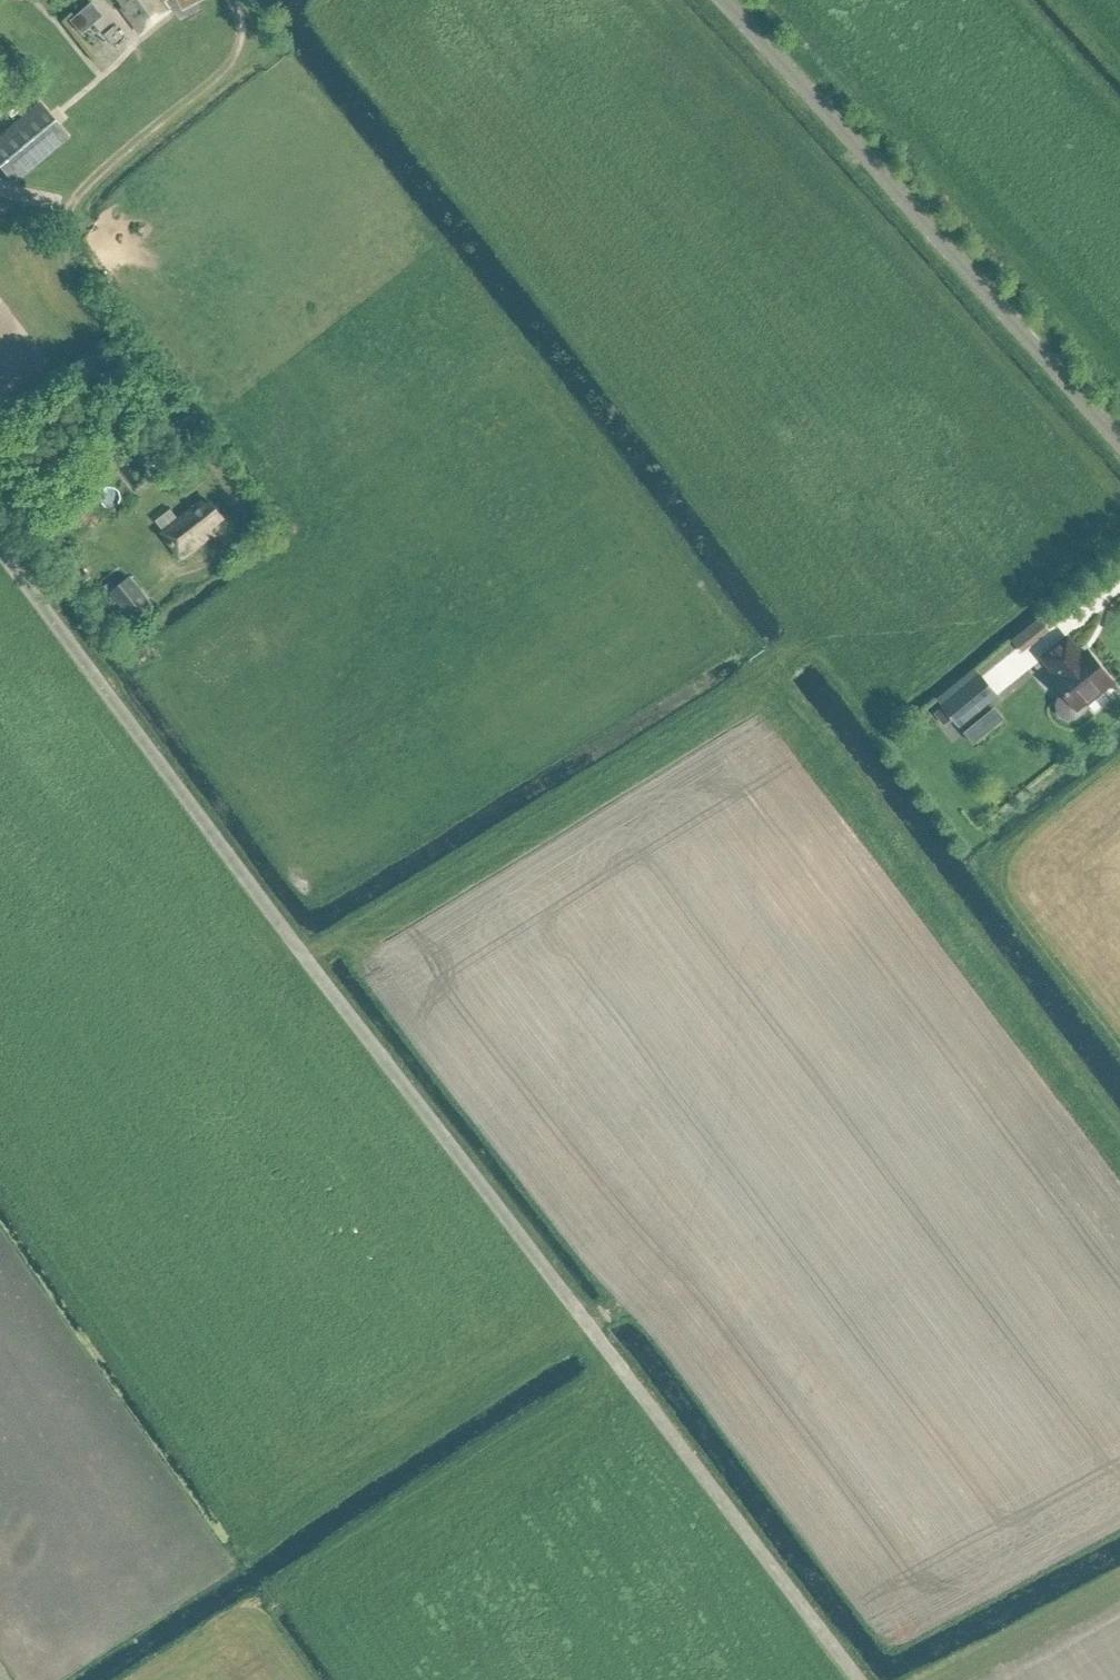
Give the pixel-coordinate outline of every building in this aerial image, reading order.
[(105,11),(94,0),(89,0),(71,17),(83,31),(105,11)] [(122,8),(120,10),(139,36),(172,11),(166,2),(168,0),(117,0),(122,8)] [(182,10),(204,0),(177,0),(182,10)] [(67,136),(37,100),(0,131),(0,168),(11,182),(67,136)] [(164,530),(162,532),(181,556),(206,536),(202,531),(221,516),(209,501),(204,505),(201,501),(179,518),(171,508),(156,520),(164,530)] [(77,575),(84,583),(92,577),(85,568),(77,575)] [(135,620),(155,604),(131,575),(111,592),(135,620)] [(1027,623),(1037,635),(1047,627),(1037,615),(1027,623)] [(1059,677),(1054,680),(1065,694),(1059,699),(1057,705),(1058,711),(1062,716),(1068,719),(1074,718),(1086,708),(1083,704),(1111,681),(1088,653),(1079,660),(1075,655),(1078,652),(1067,638),(1043,658),(1059,677)] [(975,668),(937,699),(952,718),(961,711),(965,716),(974,709),(960,692),(980,675),(975,668)] [(993,702),(963,730),(975,742),(1005,714),(993,702)]
